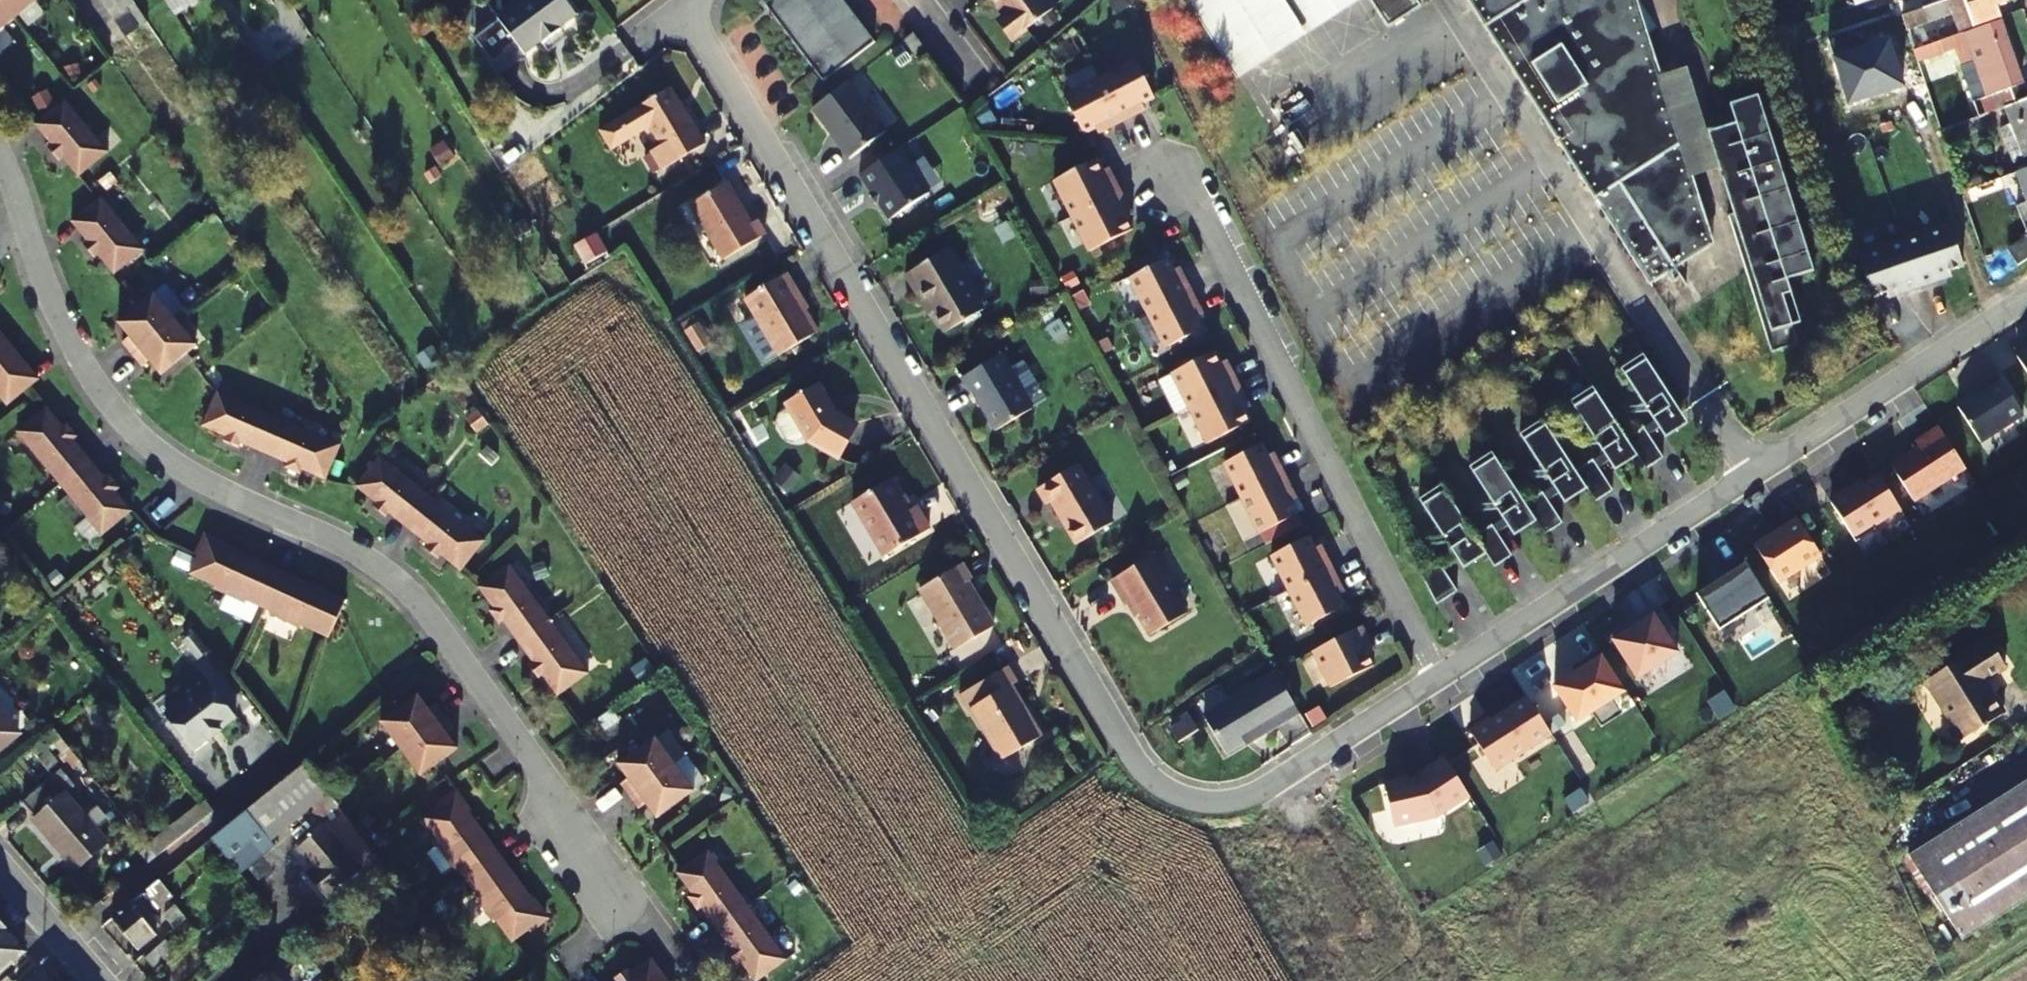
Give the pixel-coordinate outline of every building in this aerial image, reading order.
[(19,16),(6,0),(0,0),(0,31),(19,16)] [(19,16),(40,0),(6,0),(19,16)] [(112,19),(135,4),(132,0),(99,0),(112,19)] [(176,17),(201,0),(165,0),(176,17)] [(579,18),(566,0),(523,0),(525,3),(501,21),(490,6),(467,23),(482,45),(506,27),(527,57),(545,44),(547,46),(564,34),(563,31),(579,18)] [(875,46),(841,0),(773,0),(766,5),(824,84),(875,46)] [(1045,0),(996,0),(1009,17),(1008,20),(1003,23),(1015,40),(1054,12),(1045,0)] [(1212,42),(1222,36),(1238,61),(1334,0),(1186,0),(1212,42)] [(1385,27),(1418,6),(1414,0),(1368,0),(1385,27)] [(1592,194),(1652,286),(1717,244),(1638,0),(1465,0),(1592,194)] [(1953,17),(1959,33),(2001,18),(1997,8),(2006,5),(2005,0),(1947,0),(1902,16),(1907,32),(1953,17)] [(1932,105),(1941,132),(1951,129),(1927,61),(1955,51),(1961,67),(1975,62),(1987,96),(1981,98),(1987,115),(2020,102),(2016,88),(2023,85),(2001,21),(1914,52),(1932,105)] [(915,61),(925,54),(913,38),(903,45),(915,61)] [(1902,56),(1920,109),(1932,105),(1914,52),(1902,56)] [(1136,63),(1101,81),(1123,124),(1147,112),(1144,105),(1155,99),(1136,63)] [(1123,124),(1101,81),(1066,99),(1085,136),(1097,130),(1100,137),(1123,124)] [(889,133),(852,83),(815,110),(834,135),(836,133),(842,141),(840,142),(853,160),(889,133)] [(670,90),(641,108),(601,132),(613,152),(653,128),(664,146),(653,153),(664,171),(706,145),(686,111),(683,112),(670,90)] [(1816,271),(1761,95),(1733,104),(1741,131),(1718,138),(1741,211),(1731,215),(1774,351),(1800,343),(1781,282),(1816,271)] [(2020,102),(1987,115),(1951,129),(1941,132),(1946,146),(1961,140),(1959,136),(2009,117),(2012,127),(2001,130),(2007,149),(2019,144),(2026,168),(2026,99),(2020,102)] [(79,177),(109,152),(65,100),(38,122),(35,124),(52,144),(48,147),(59,160),(62,157),(79,177)] [(880,203),(893,222),(931,196),(901,151),(863,177),(876,197),(879,195),(883,201),(880,203)] [(1073,218),(1123,193),(1110,169),(1104,172),(1098,161),(1055,182),(1073,218)] [(2016,174),(2026,208),(2026,170),(2016,174)] [(1965,203),(2014,185),(2012,176),(1962,194),(1965,203)] [(756,221),(751,223),(726,183),(690,204),(724,260),(764,236),(756,221)] [(1135,217),(1123,193),(1073,218),(1091,254),(1134,233),(1128,221),(1135,217)] [(114,274),(144,250),(101,197),(98,200),(71,221),(87,241),(83,244),(94,257),(98,254),(114,274)] [(2020,217),(2026,237),(2007,250),(2018,267),(2026,261),(2026,215),(2020,217)] [(1963,268),(1949,225),(1904,241),(1920,289),(1936,284),(1934,278),(1963,268)] [(596,235),(575,246),(585,266),(606,254),(596,235)] [(1920,289),(1904,241),(1859,257),(1873,300),(1902,290),(1904,295),(1920,289)] [(906,277),(916,294),(920,292),(946,335),(985,312),(948,252),(906,277)] [(1150,314),(1193,292),(1181,269),(1175,272),(1169,260),(1132,279),(1150,314)] [(805,300),(790,274),(747,299),(781,355),(819,333),(801,303),(805,300)] [(1205,316),(1193,292),(1150,314),(1168,350),(1205,331),(1199,319),(1205,316)] [(132,354),(175,319),(153,293),(138,305),(118,322),(129,336),(122,343),(132,354)] [(196,345),(175,319),(132,354),(142,366),(148,360),(160,374),(187,353),(196,345)] [(10,343),(0,331),(0,397),(7,405),(28,388),(39,379),(18,353),(15,356),(6,347),(10,343)] [(2017,357),(2026,372),(2026,350),(2017,357)] [(1191,410),(1240,384),(1228,360),(1221,364),(1215,352),(1173,373),(1191,410)] [(1012,371),(1003,356),(962,380),(971,395),(974,394),(992,424),(1027,403),(1009,373),(1012,371)] [(1683,416),(1645,357),(1622,372),(1660,431),(1683,416)] [(1981,442),(2023,415),(1998,375),(1983,385),(1986,389),(1958,407),(1981,442)] [(1583,377),(1560,393),(1569,406),(1592,390),(1583,377)] [(1253,409),(1240,384),(1191,410),(1209,445),(1252,424),(1246,412),(1253,409)] [(805,435),(807,440),(837,455),(854,423),(835,411),(820,386),(787,406),(789,408),(779,415),(777,414),(775,421),(778,421),(788,438),(788,441),(795,443),(795,441),(805,435)] [(1627,441),(1594,390),(1572,404),(1610,463),(1632,449),(1627,441)] [(263,453),(279,417),(234,398),(232,401),(215,394),(202,426),(218,433),(221,431),(226,434),(223,441),(238,447),(240,443),(263,453)] [(59,483),(89,458),(73,439),(77,435),(66,423),(60,428),(57,424),(57,419),(46,406),(44,408),(19,429),(30,443),(28,445),(59,483)] [(1689,425),(1683,416),(1660,431),(1666,440),(1689,425)] [(279,417),(263,453),(286,463),(284,468),(300,474),(303,467),(307,469),(309,473),(325,480),(326,478),(339,448),(322,441),(324,438),(279,417)] [(1576,474),(1543,423),(1521,437),(1559,496),(1581,482),(1576,474)] [(1965,469),(1942,434),(1938,428),(1917,442),(1921,448),(1890,468),(1913,503),(1965,469)] [(1664,460),(1645,429),(1627,441),(1632,449),(1638,458),(1646,472),(1664,460)] [(1244,499),(1288,476),(1276,453),(1269,456),(1263,444),(1226,463),(1244,499)] [(1638,458),(1632,449),(1610,463),(1616,473),(1638,458)] [(1493,456),(1470,470),(1509,530),(1531,515),(1526,507),(1493,456)] [(113,493),(119,487),(108,475),(104,478),(89,458),(59,483),(89,521),(92,519),(104,533),(129,513),(131,511),(120,497),(116,497),(113,493)] [(408,529),(432,499),(393,468),(391,471),(377,459),(355,487),(369,498),(373,497),(377,501),(372,507),(385,517),(388,513),(408,529)] [(1614,493),(1594,462),(1576,474),(1581,482),(1587,491),(1596,505),(1614,493)] [(1113,523),(1080,467),(1040,490),(1047,504),(1053,502),(1060,516),(1064,515),(1070,526),(1067,528),(1078,545),(1113,523)] [(1852,540),(1901,510),(1878,472),(1829,502),(1852,540)] [(1300,500),(1288,476),(1244,499),(1262,534),(1299,515),(1293,503),(1300,500)] [(915,507),(909,512),(890,482),(852,504),(884,558),(927,533),(929,530),(915,507)] [(1587,491),(1581,482),(1559,496),(1565,506),(1587,491)] [(1475,540),(1442,489),(1419,503),(1458,563),(1480,548),(1475,540)] [(1563,526),(1543,496),(1526,507),(1531,515),(1537,524),(1545,537),(1563,526)] [(470,530),(432,499),(408,529),(427,545),(423,549),(437,559),(442,553),(446,556),(446,560),(460,572),(463,569),(482,544),(468,533),(470,530)] [(1537,524),(1531,515),(1509,530),(1514,538),(1537,524)] [(1778,584),(1822,556),(1797,518),(1754,546),(1778,584)] [(1492,528),(1475,540),(1480,548),(1486,557),(1495,571),(1512,559),(1492,528)] [(258,606),(274,568),(246,554),(244,559),(232,553),(234,549),(205,536),(195,558),(188,574),(214,586),(213,589),(244,603),(245,600),(258,606)] [(1292,591),(1335,569),(1323,545),(1317,549),(1311,537),(1274,556),(1292,591)] [(1486,557),(1480,548),(1458,563),(1464,572),(1486,557)] [(1187,616),(1153,558),(1114,582),(1128,608),(1134,605),(1142,617),(1139,619),(1151,637),(1187,616)] [(1458,595),(1438,564),(1420,576),(1437,608),(1458,595)] [(1693,598),(1718,635),(1768,601),(1743,564),(1693,598)] [(967,583),(970,580),(962,565),(920,590),(956,650),(993,628),(967,583)] [(502,622),(516,643),(548,620),(519,580),(517,582),(506,567),(477,588),(487,602),(492,603),(494,607),(488,611),(498,625),(502,622)] [(304,581),(274,568),(258,606),(271,612),(269,615),(301,629),(302,626),(326,637),(328,638),(346,600),(316,587),(314,591),(302,586),(304,581)] [(1347,592),(1335,569),(1292,591),(1309,626),(1346,607),(1340,595),(1347,592)] [(1612,637),(1638,677),(1679,651),(1652,610),(1612,637)] [(577,660),(548,620),(516,643),(531,663),(527,666),(537,679),(543,675),(547,679),(546,683),(556,697),(558,696),(585,677),(574,662),(577,660)] [(1377,650),(1364,626),(1316,651),(1334,687),(1376,665),(1370,653),(1377,650)] [(2007,667),(1990,641),(1927,681),(1964,740),(2006,714),(1985,682),(2007,667)] [(1555,684),(1577,720),(1594,710),(1603,726),(1626,712),(1616,697),(1626,691),(1604,654),(1555,684)] [(1011,690),(1017,686),(1007,671),(961,699),(969,714),(972,713),(1002,763),(1041,740),(1030,723),(1027,725),(1018,710),(1021,707),(1011,690)] [(1301,712),(1278,673),(1206,716),(1227,752),(1284,718),(1286,721),(1301,712)] [(201,679),(158,717),(194,757),(237,719),(201,679)] [(1470,730),(1493,766),(1549,730),(1526,694),(1470,730)] [(399,749),(444,716),(435,704),(427,709),(416,695),(396,710),(379,722),(399,749)] [(20,733),(0,708),(0,749),(20,733)] [(453,729),(444,716),(399,749),(419,776),(434,765),(456,749),(445,734),(453,729)] [(1201,730),(1193,717),(1173,729),(1180,742),(1201,730)] [(628,797),(673,765),(653,738),(638,748),(615,765),(626,780),(619,785),(628,797)] [(1442,756),(1418,773),(1387,779),(1396,825),(1438,815),(1469,796),(1442,756)] [(212,838),(239,872),(274,846),(269,840),(330,791),(309,762),(226,828),(212,838)] [(693,792),(673,765),(628,797),(637,810),(644,805),(655,820),(693,792)] [(109,842),(98,828),(86,815),(63,788),(68,784),(58,772),(24,801),(37,817),(35,819),(79,869),(109,842)] [(1908,857),(1962,942),(2026,901),(2026,782),(1908,857)] [(465,881),(499,857),(480,831),(477,833),(469,823),(472,820),(454,794),(420,819),(437,842),(435,843),(454,871),(457,870),(465,881)] [(147,846),(156,857),(214,812),(204,800),(147,846)] [(108,819),(97,806),(86,815),(98,828),(108,819)] [(362,870),(325,826),(297,849),(312,868),(306,874),(327,899),(362,870)] [(682,869),(675,874),(685,888),(689,889),(692,893),(685,898),(695,912),(699,908),(714,929),(745,907),(716,867),(714,869),(703,854),(682,869)] [(510,943),(544,919),(525,893),(521,896),(514,885),(518,882),(499,857),(465,881),(473,892),(471,894),(491,921),(493,920),(510,943)] [(171,894),(196,874),(185,860),(169,873),(113,917),(140,950),(158,935),(156,931),(162,926),(152,914),(174,897),(171,894)] [(174,927),(186,916),(177,905),(164,915),(174,927)] [(745,907),(714,929),(729,949),(725,953),(734,966),(741,961),(744,965),(743,970),(751,980),(757,980),(781,964),(771,949),(774,947),(745,907)] [(8,934),(0,940),(0,973),(24,952),(8,934)] [(156,968),(176,949),(166,939),(146,958),(156,968)] [(309,955),(300,943),(257,980),(279,980),(309,955)] [(613,980),(665,980),(649,959),(635,969),(634,974),(630,976),(625,970),(612,980),(613,980)]
